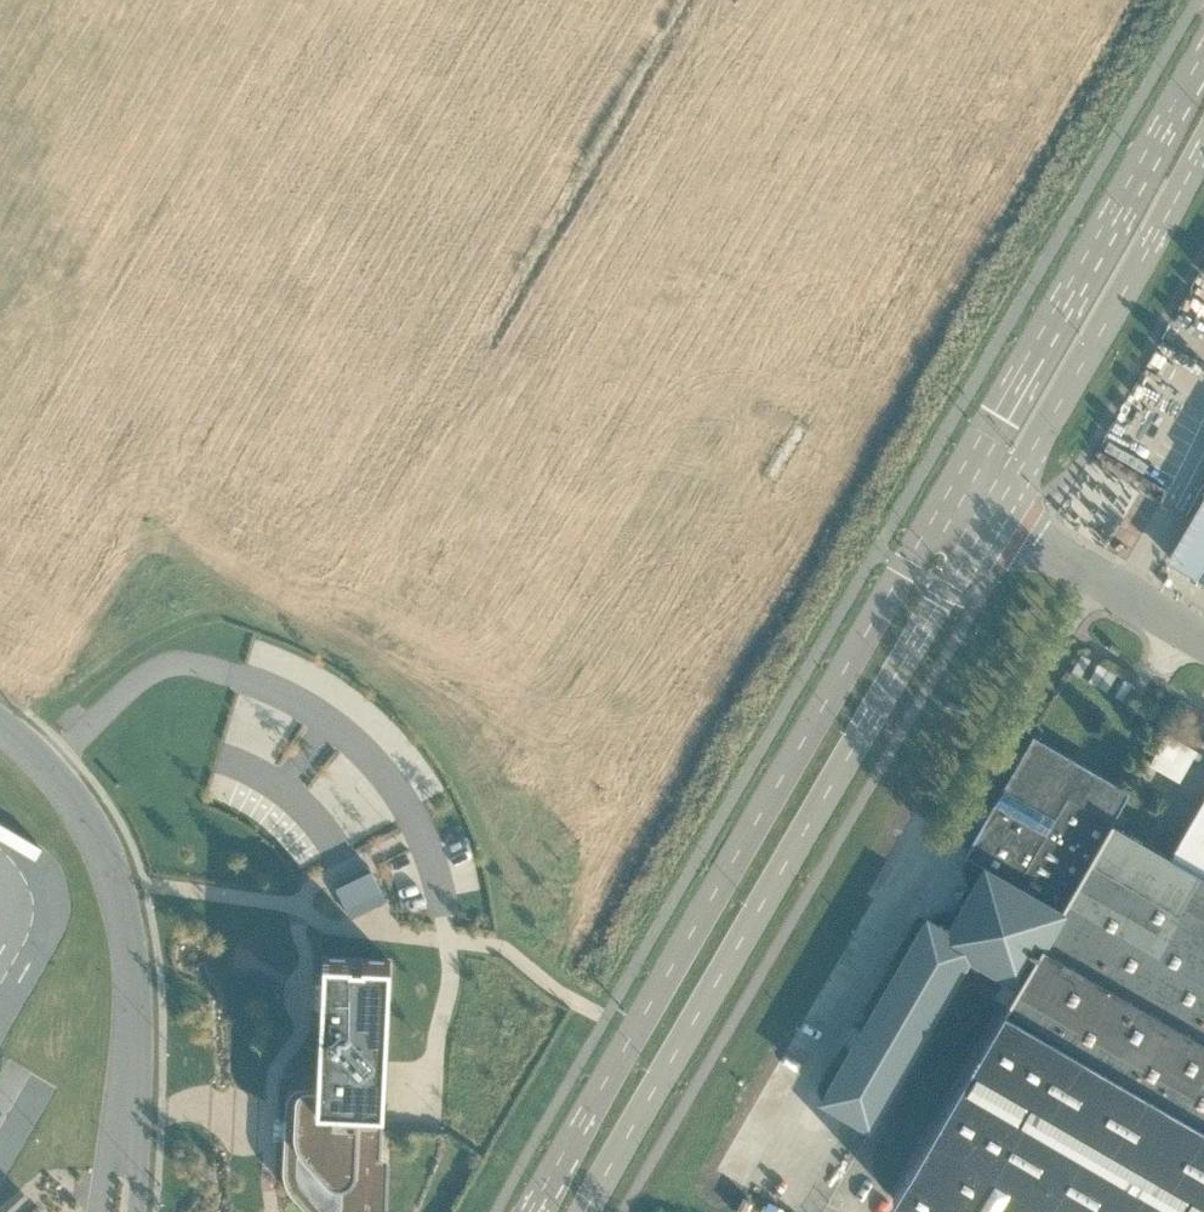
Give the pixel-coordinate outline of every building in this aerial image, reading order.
[(1163,560),(1203,583),(1203,488),(1163,560)] [(1152,762),(1184,776),(1199,744),(1167,730),(1152,762)] [(896,1197),(921,1211),(1203,1211),(1203,813),(1179,856),(1112,816),(1129,788),(1042,737),(978,845),(993,854),(955,919),(934,907),(824,1095),(879,1127),(980,956),(1023,981),(896,1197)] [(370,862),(336,879),(354,915),(388,898),(370,862)] [(314,939),(308,1072),(301,1072),(295,1073),(289,1077),(284,1082),(280,1088),(279,1168),(280,1177),(284,1183),(310,1211),(388,1211),(391,1148),(384,1148),(393,942),(314,939)]
